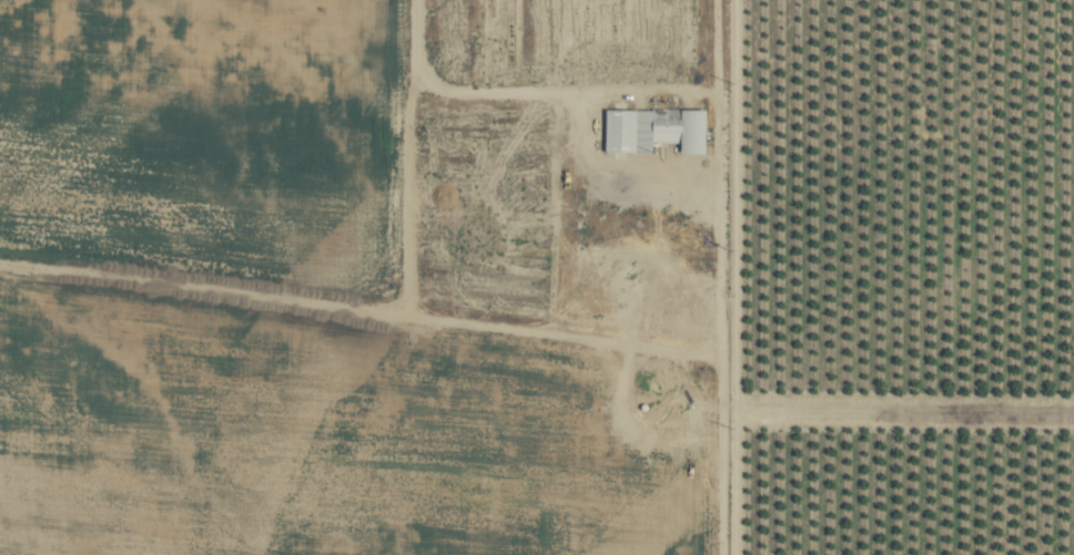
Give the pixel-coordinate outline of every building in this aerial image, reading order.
[(607,110),(607,153),(655,153),(655,144),(682,144),(682,154),(708,153),(708,110),(671,110),(671,120),(655,120),(655,110),(607,110)]
